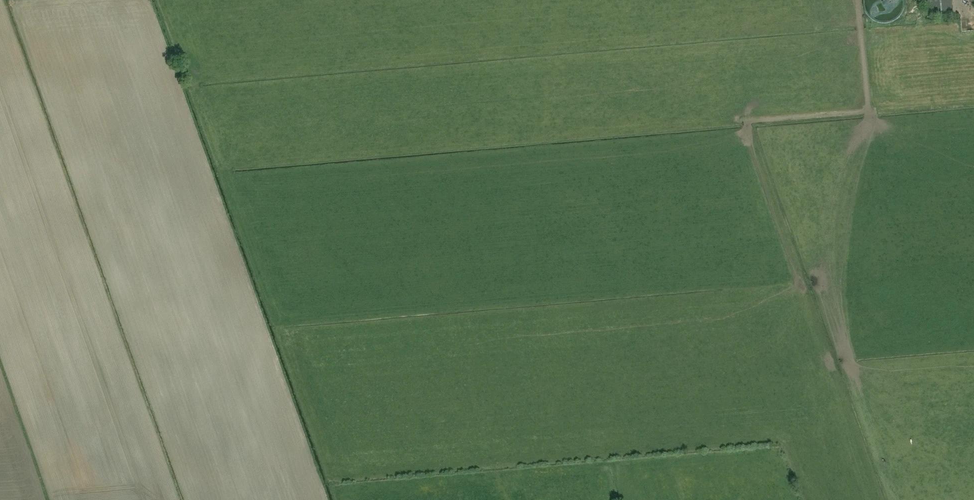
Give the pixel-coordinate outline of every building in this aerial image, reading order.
[(927,19),(953,17),(952,0),(925,0),(927,19)]
